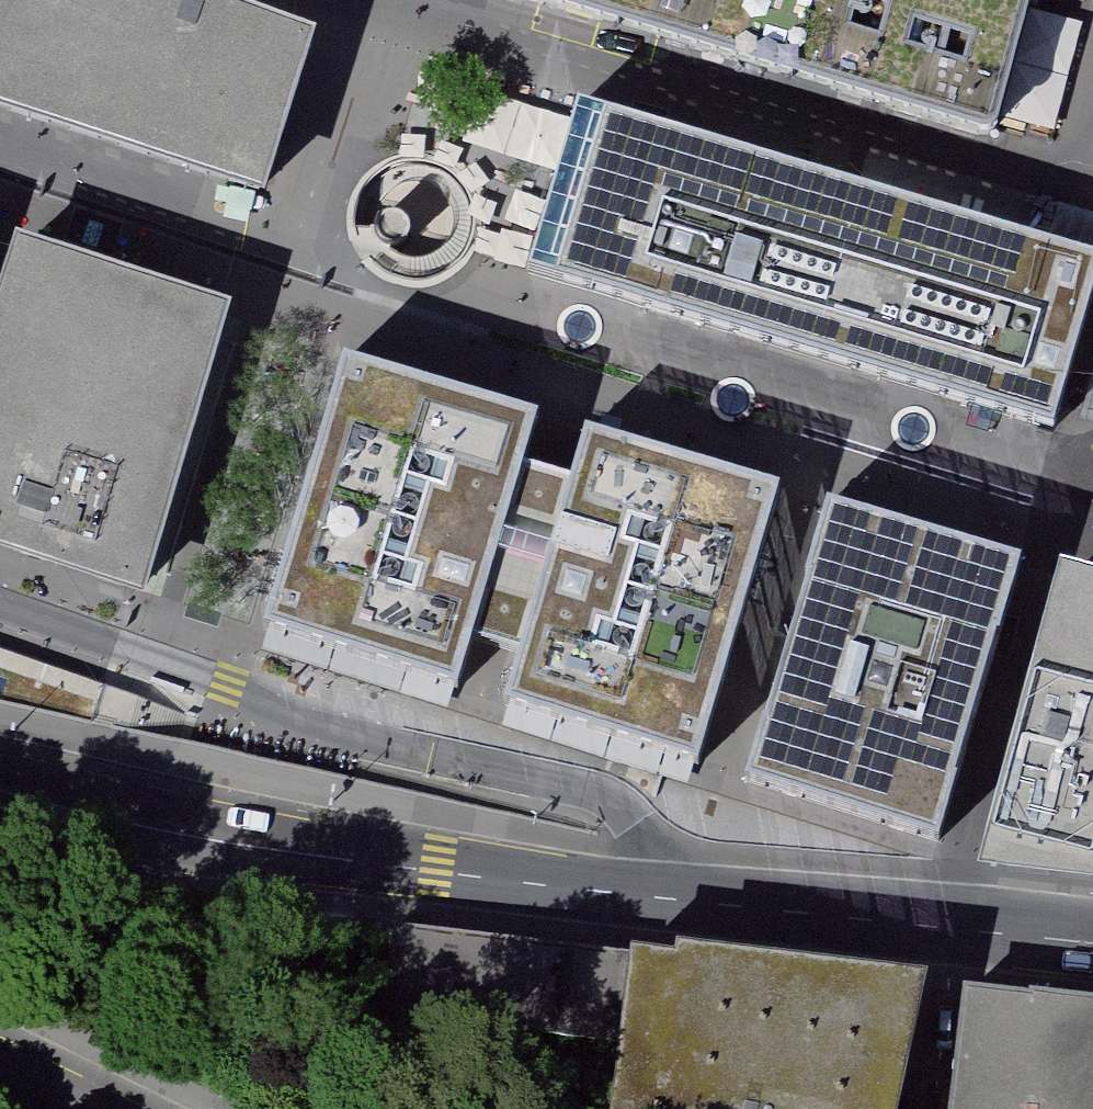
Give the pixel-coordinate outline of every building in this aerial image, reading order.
[(262,194),(316,31),(222,0),(0,0),(0,107),(262,194)] [(974,133),(987,130),(999,116),(1028,7),(1030,0),(522,0),(625,30),(715,58),(853,97),(974,133)] [(531,268),(714,323),(984,404),(1053,424),(1092,290),(1092,266),(578,111),(531,268)] [(14,241),(0,286),(0,536),(38,549),(141,584),(229,309),(14,241)] [(531,423),(338,366),(260,629),(453,686),(469,630),(523,453),(531,423)] [(773,500),(588,444),(580,470),(526,648),(509,706),(693,762),(773,500)] [(469,630),(526,648),(580,470),(523,453),(469,630)] [(1014,568),(825,513),(746,783),(934,838),(1014,568)] [(1059,573),(982,861),(1092,871),(1092,583),(1059,573)] [(186,713),(0,649),(0,704),(106,728),(180,744),(185,724),(186,713)] [(648,971),(396,937),(386,1014),(638,1047),(648,971)] [(926,992),(698,966),(697,976),(648,971),(638,1047),(627,1108),(906,1108),(926,992)] [(969,998),(953,1108),(1092,1108),(1092,1013),(969,998)]
